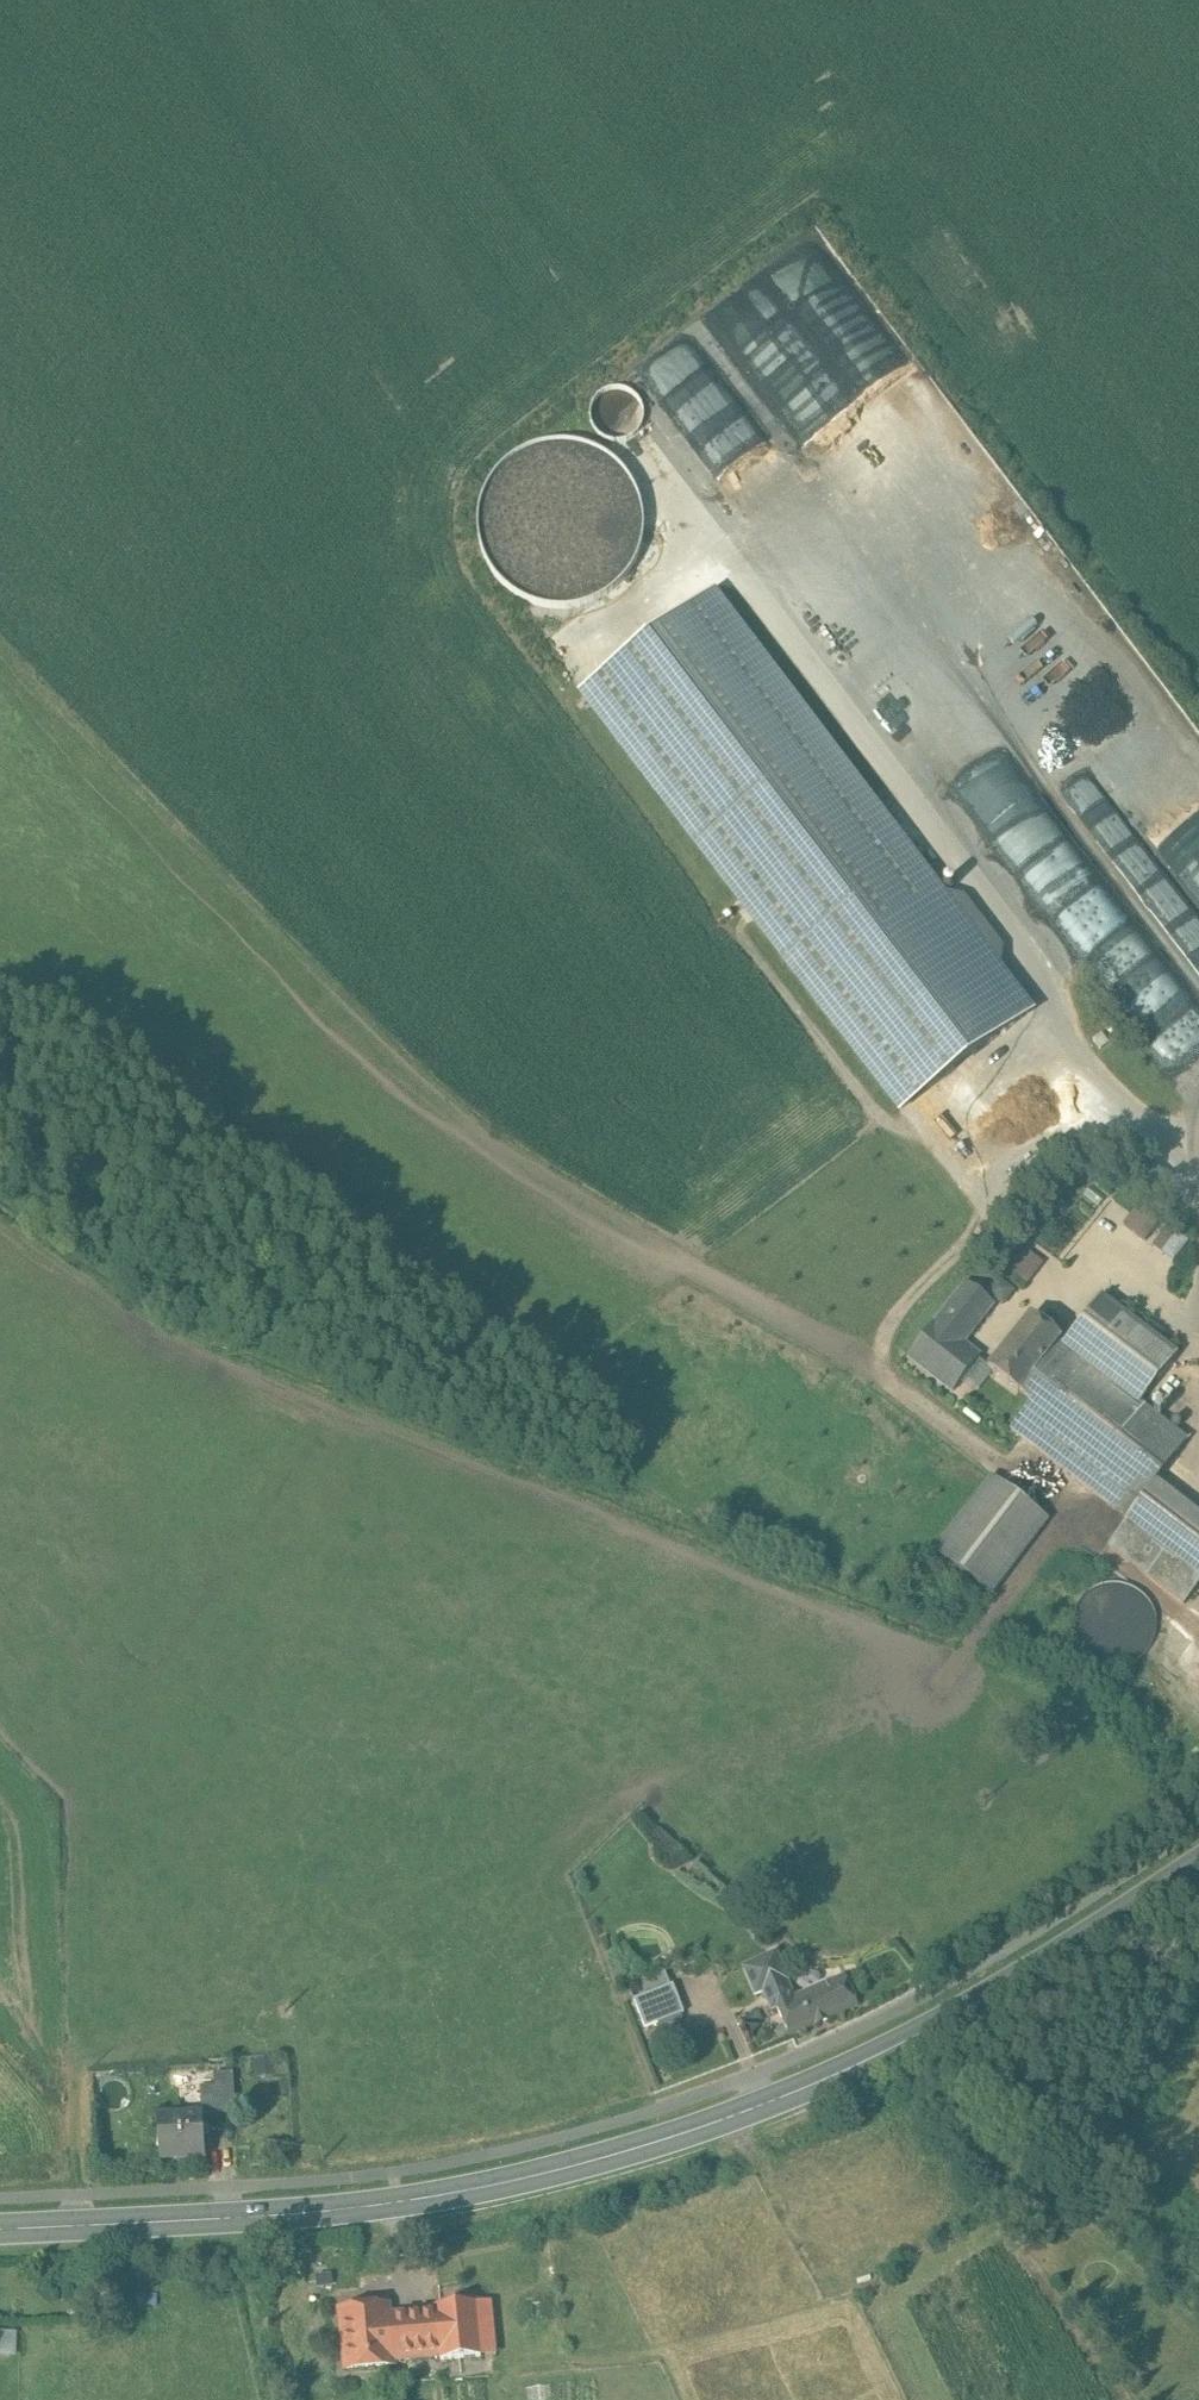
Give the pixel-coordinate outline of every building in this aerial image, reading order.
[(638,522),(606,438),(560,456),(543,462),(548,474),(555,471),(561,486),(549,491),(553,502),(546,505),(553,524),(567,518),(572,529),(604,517),(610,532),(638,522)] [(941,897),(712,596),(585,693),(902,1110),(1029,1013),(996,970),(999,949),(962,900),(941,897)] [(1160,1222),(1138,1205),(1123,1225),(1145,1242),(1160,1222)] [(1167,1226),(1151,1247),(1173,1263),(1189,1242),(1167,1226)] [(1024,1248),(1007,1270),(1027,1286),(1044,1265),(1024,1248)] [(966,1285),(910,1358),(953,1392),(979,1359),(962,1346),(993,1306),(966,1285)] [(1178,1354),(1101,1296),(1081,1323),(1064,1344),(1061,1341),(1020,1392),(1032,1402),(1011,1430),(1117,1511),(1128,1520),(1156,1481),(1157,1481),(1188,1441),(1139,1403),(1156,1382),(1178,1354)] [(1031,1316),(988,1369),(1019,1393),(1020,1392),(1061,1341),(1062,1339),(1031,1316)] [(992,1477),(934,1552),(991,1596),(1049,1520),(992,1477)] [(1157,1481),(1141,1503),(1128,1520),(1126,1523),(1109,1547),(1184,1605),(1198,1585),(1198,1514),(1157,1481)] [(1154,1641),(1157,1625),(1154,1609),(1145,1596),(1132,1587),(1116,1585),(1100,1588),(1087,1597),(1079,1610),(1076,1626),(1079,1641),(1088,1655),(1101,1663),(1117,1666),(1132,1663),(1146,1654),(1154,1641)] [(776,1953),(745,1966),(756,1993),(764,1989),(786,1980),(788,1979),(776,1953)] [(845,1975),(794,1997),(786,1980),(764,1989),(773,2008),(777,2006),(790,2034),(858,2004),(845,1975)] [(673,1984),(635,1999),(645,2027),(684,2012),(673,1984)] [(218,2085),(218,2088),(235,2087),(234,2071),(217,2072),(218,2085)] [(203,2115),(203,2117),(220,2116),(218,2088),(218,2085),(196,2086),(198,2115),(203,2115)] [(235,2087),(218,2088),(220,2116),(236,2115),(235,2087)] [(198,2115),(159,2117),(162,2160),(205,2157),(203,2117),(203,2115),(198,2115)] [(476,2303),(436,2307),(441,2355),(441,2360),(481,2356),(481,2355),(480,2355),(476,2305),(476,2303)] [(388,2306),(341,2311),(346,2369),(394,2365),(393,2360),(441,2355),(437,2312),(389,2316),(388,2306)]
